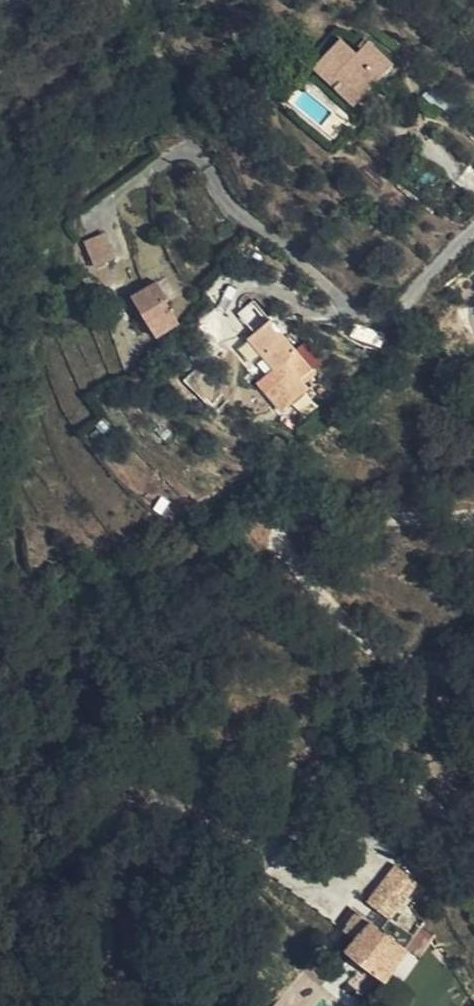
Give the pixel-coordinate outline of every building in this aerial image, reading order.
[(346,88),(364,107),(396,75),(372,49),(359,62),(345,46),(316,75),(337,97),(346,88)] [(356,116),(364,107),(346,88),(337,97),(356,116)] [(91,277),(111,269),(102,245),(82,253),(91,277)] [(129,309),(142,328),(164,312),(166,310),(154,291),(129,309)] [(164,312),(142,328),(154,347),(176,331),(164,312)] [(246,342),(273,374),(281,384),(278,387),(265,397),(281,416),(308,394),(301,384),(312,375),(311,373),(320,365),(275,312),(267,319),(269,322),(246,342)] [(281,384),(273,374),(270,377),(278,387),(281,384)] [(394,864),(364,900),(389,920),(419,884),(394,864)] [(338,939),(344,943),(357,921),(351,917),(338,939)] [(377,934),(383,923),(375,918),(368,929),(377,934)] [(410,938),(383,923),(377,934),(368,929),(357,921),(344,943),(349,947),(344,958),(385,983),(410,938)] [(422,952),(432,934),(420,927),(410,946),(422,952)]
